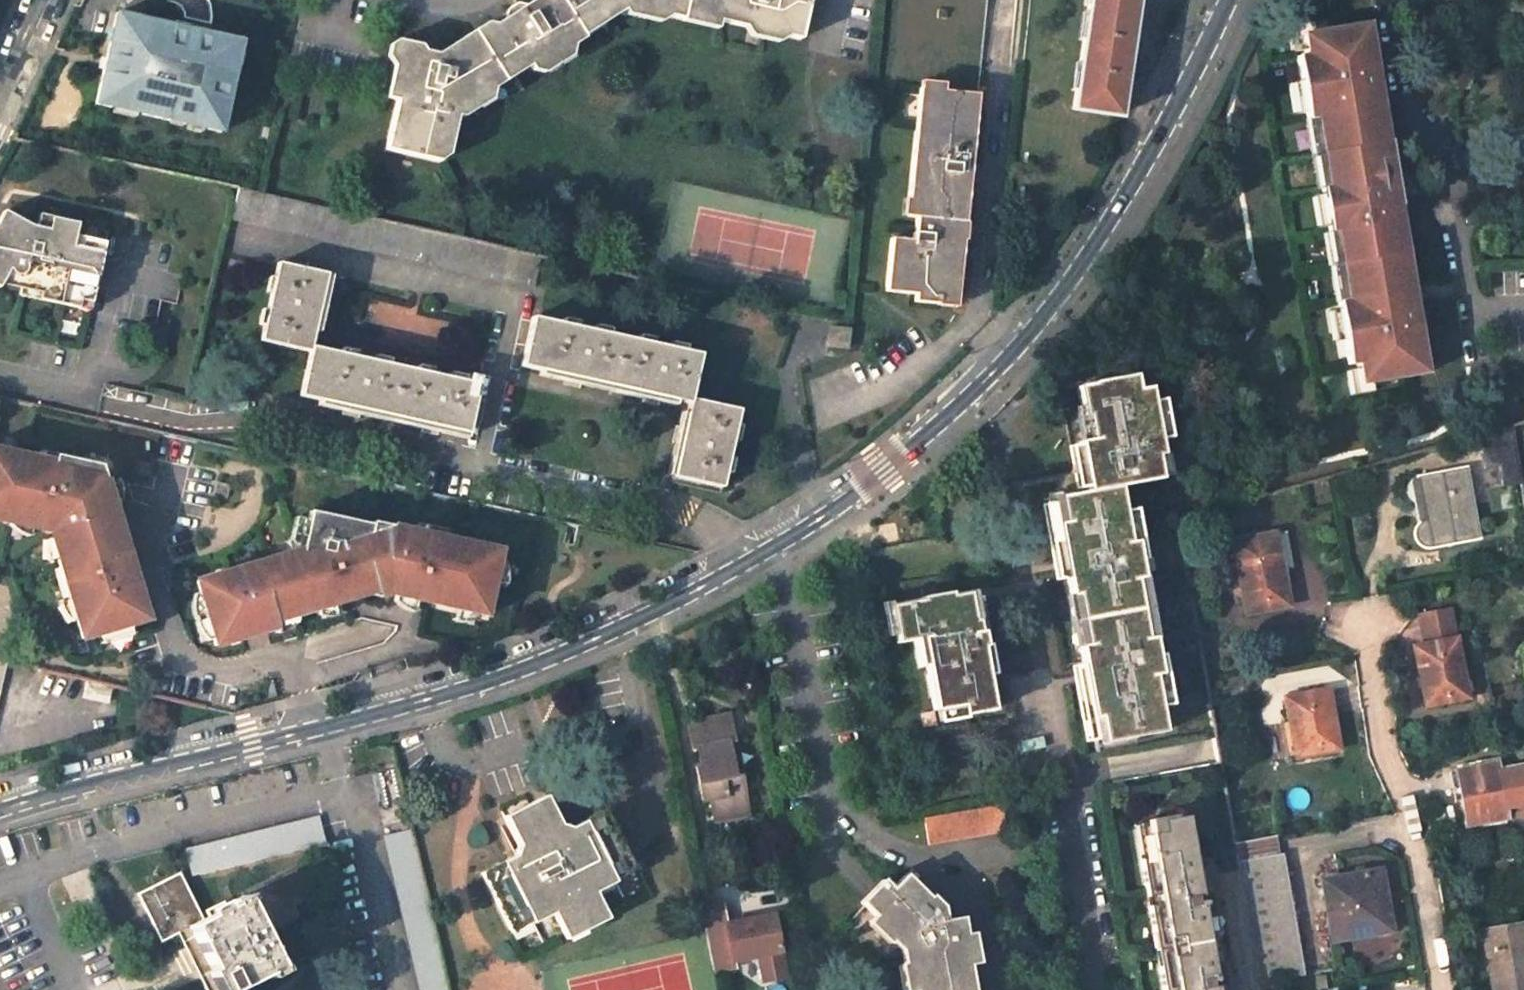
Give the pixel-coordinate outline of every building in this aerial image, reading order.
[(586,31),(565,0),(531,0),(526,3),(519,0),(509,5),(508,11),(495,21),(487,19),(475,26),(506,78),(529,62),(534,68),(545,68),(559,59),(570,52),(574,41),(585,34),(586,31)] [(586,31),(607,18),(624,7),(628,12),(647,17),(662,21),(670,10),(685,13),(688,0),(565,0),(586,31)] [(685,13),(684,19),(718,26),(720,17),(746,23),(755,34),(766,36),(782,40),(789,33),(801,35),(809,0),(688,0),(685,13)] [(1070,111),(1116,118),(1134,0),(1087,0),(1070,111)] [(108,42),(94,103),(219,131),(239,43),(210,37),(114,16),(108,42)] [(1346,386),(1427,374),(1419,326),(1416,326),(1397,204),(1401,203),(1392,142),(1388,143),(1377,70),(1381,70),(1374,22),(1311,33),(1301,34),(1304,52),(1294,55),(1306,118),(1313,116),(1318,155),(1325,188),(1317,188),(1323,234),(1330,232),(1334,267),(1340,301),(1327,304),(1337,365),(1345,366),(1346,386)] [(494,86),(506,78),(475,26),(435,52),(422,49),(419,42),(398,36),(389,43),(388,55),(393,61),(386,94),(398,97),(386,145),(437,156),(450,148),(453,133),(457,113),(464,112),(476,104),(491,95),(494,86)] [(1455,79),(1458,96),(1477,95),(1475,78),(1455,79)] [(901,212),(911,213),(966,219),(979,93),(944,89),(945,82),(922,79),(921,86),(917,124),(909,198),(902,197),(901,212)] [(237,188),(230,218),(534,287),(541,257),(456,237),(252,191),(237,188)] [(17,295),(58,304),(59,304),(87,310),(88,304),(103,242),(74,234),(76,224),(51,218),(47,228),(26,224),(0,211),(0,279),(7,268),(9,271),(12,273),(15,274),(21,273),(18,287),(17,295)] [(966,219),(911,213),(908,236),(887,233),(881,287),(915,291),(914,300),(957,305),(966,219)] [(260,340),(308,351),(310,344),(326,273),(278,261),(260,340)] [(521,365),(687,405),(689,398),(699,354),(532,317),(521,365)] [(848,330),(826,328),(825,346),(847,349),(848,330)] [(310,344),(308,351),(298,395),(465,433),(476,384),(310,344)] [(1129,551),(1117,487),(1158,479),(1154,456),(1160,456),(1147,389),(1135,391),(1132,376),(1076,387),(1082,417),(1085,416),(1089,440),(1077,442),(1086,492),(1057,497),(1058,503),(1061,523),(1055,524),(1068,596),(1074,595),(1084,645),(1077,647),(1090,718),(1097,717),(1101,737),(1102,742),(1162,731),(1152,675),(1159,674),(1153,646),(1146,647),(1136,588),(1142,587),(1135,550),(1129,551)] [(689,398),(687,405),(670,476),(720,487),(738,408),(689,398)] [(1489,486),(1516,481),(1507,442),(1481,448),(1489,486)] [(0,450),(0,518),(14,522),(49,531),(58,566),(78,639),(111,629),(143,619),(125,553),(118,526),(113,511),(106,485),(101,465),(54,455),(51,467),(42,465),(43,460),(0,450)] [(1464,469),(1415,478),(1424,521),(1418,524),(1413,529),(1413,536),(1416,543),(1422,547),(1429,547),(1477,538),(1464,469)] [(1061,523),(1058,503),(1051,504),(1055,524),(1061,523)] [(368,530),(308,517),(299,555),(194,585),(195,592),(191,595),(189,604),(188,612),(190,616),(191,622),(193,628),(198,635),(204,640),(210,641),(211,647),(239,640),(238,633),(257,629),(266,632),(274,630),(273,625),(342,606),(339,595),(362,588),(381,592),(380,589),(409,594),(415,603),(426,605),(486,615),(497,555),(369,527),(368,530)] [(1271,535),(1235,543),(1247,596),(1241,598),(1244,616),(1287,606),(1271,535)] [(983,646),(980,631),(977,632),(975,620),(971,621),(966,593),(948,596),(948,592),(919,598),(919,601),(888,607),(894,644),(912,640),(917,668),(924,666),(931,712),(958,707),(960,717),(992,711),(985,674),(981,674),(976,647),(980,646),(983,646)] [(1084,645),(1074,595),(1068,596),(1077,647),(1084,645)] [(1424,643),(1410,646),(1423,708),(1468,699),(1456,639),(1451,613),(1419,619),(1424,643)] [(985,674),(980,646),(976,647),(981,674),(985,674)] [(88,680),(84,697),(109,702),(112,686),(88,680)] [(1325,692),(1284,698),(1294,757),(1336,750),(1325,692)] [(727,713),(684,721),(690,749),(693,748),(697,766),(693,767),(700,800),(709,798),(714,820),(748,813),(739,774),(734,775),(727,742),(732,741),(727,713)] [(1101,737),(1097,717),(1090,718),(1094,738),(1101,737)] [(739,774),(744,773),(737,740),(732,741),(727,742),(734,775),(739,774)] [(1495,765),(1450,772),(1454,792),(1457,792),(1462,826),(1504,819),(1495,765)] [(510,858),(477,875),(507,936),(527,926),(523,919),(544,908),(558,937),(602,917),(589,887),(608,877),(613,885),(615,884),(631,876),(621,854),(602,814),(571,829),(558,825),(545,799),(502,820),(515,848),(510,858)] [(1000,805),(922,819),(927,845),(1004,832),(1000,805)] [(1206,859),(1192,862),(1185,816),(1158,820),(1160,833),(1148,835),(1152,857),(1139,860),(1151,933),(1164,931),(1170,965),(1157,967),(1160,989),(1228,989),(1224,967),(1218,968),(1218,963),(1210,964),(1202,918),(1210,916),(1209,911),(1214,910),(1206,859)] [(318,820),(182,843),(187,872),(323,850),(318,820)] [(1160,833),(1158,820),(1133,824),(1139,860),(1152,857),(1148,835),(1160,833)] [(413,989),(438,989),(436,976),(437,976),(410,827),(385,831),(413,989)] [(1271,860),(1268,836),(1232,842),(1236,866),(1271,860)] [(1254,978),(1291,971),(1271,860),(1236,866),(1254,978)] [(137,891),(162,936),(176,929),(209,989),(229,989),(281,964),(264,932),(319,903),(298,861),(241,889),(243,892),(236,895),(234,896),(236,898),(203,915),(179,870),(137,891)] [(1378,866),(1319,877),(1330,938),(1390,926),(1378,866)] [(863,897),(895,930),(890,935),(900,945),(903,963),(907,962),(912,989),(975,989),(964,917),(947,920),(945,909),(935,897),(939,891),(914,867),(892,886),(885,877),(863,897)] [(720,908),(703,913),(707,932),(716,978),(727,975),(725,964),(756,958),(762,987),(787,982),(773,911),(722,922),(720,908)] [(1224,967),(1214,910),(1209,911),(1210,916),(1202,918),(1210,964),(1218,963),(1218,968),(1224,967)] [(1476,934),(1486,989),(1523,989),(1523,955),(1519,926),(1476,934)] [(1170,965),(1164,931),(1151,933),(1157,967),(1170,965)]
